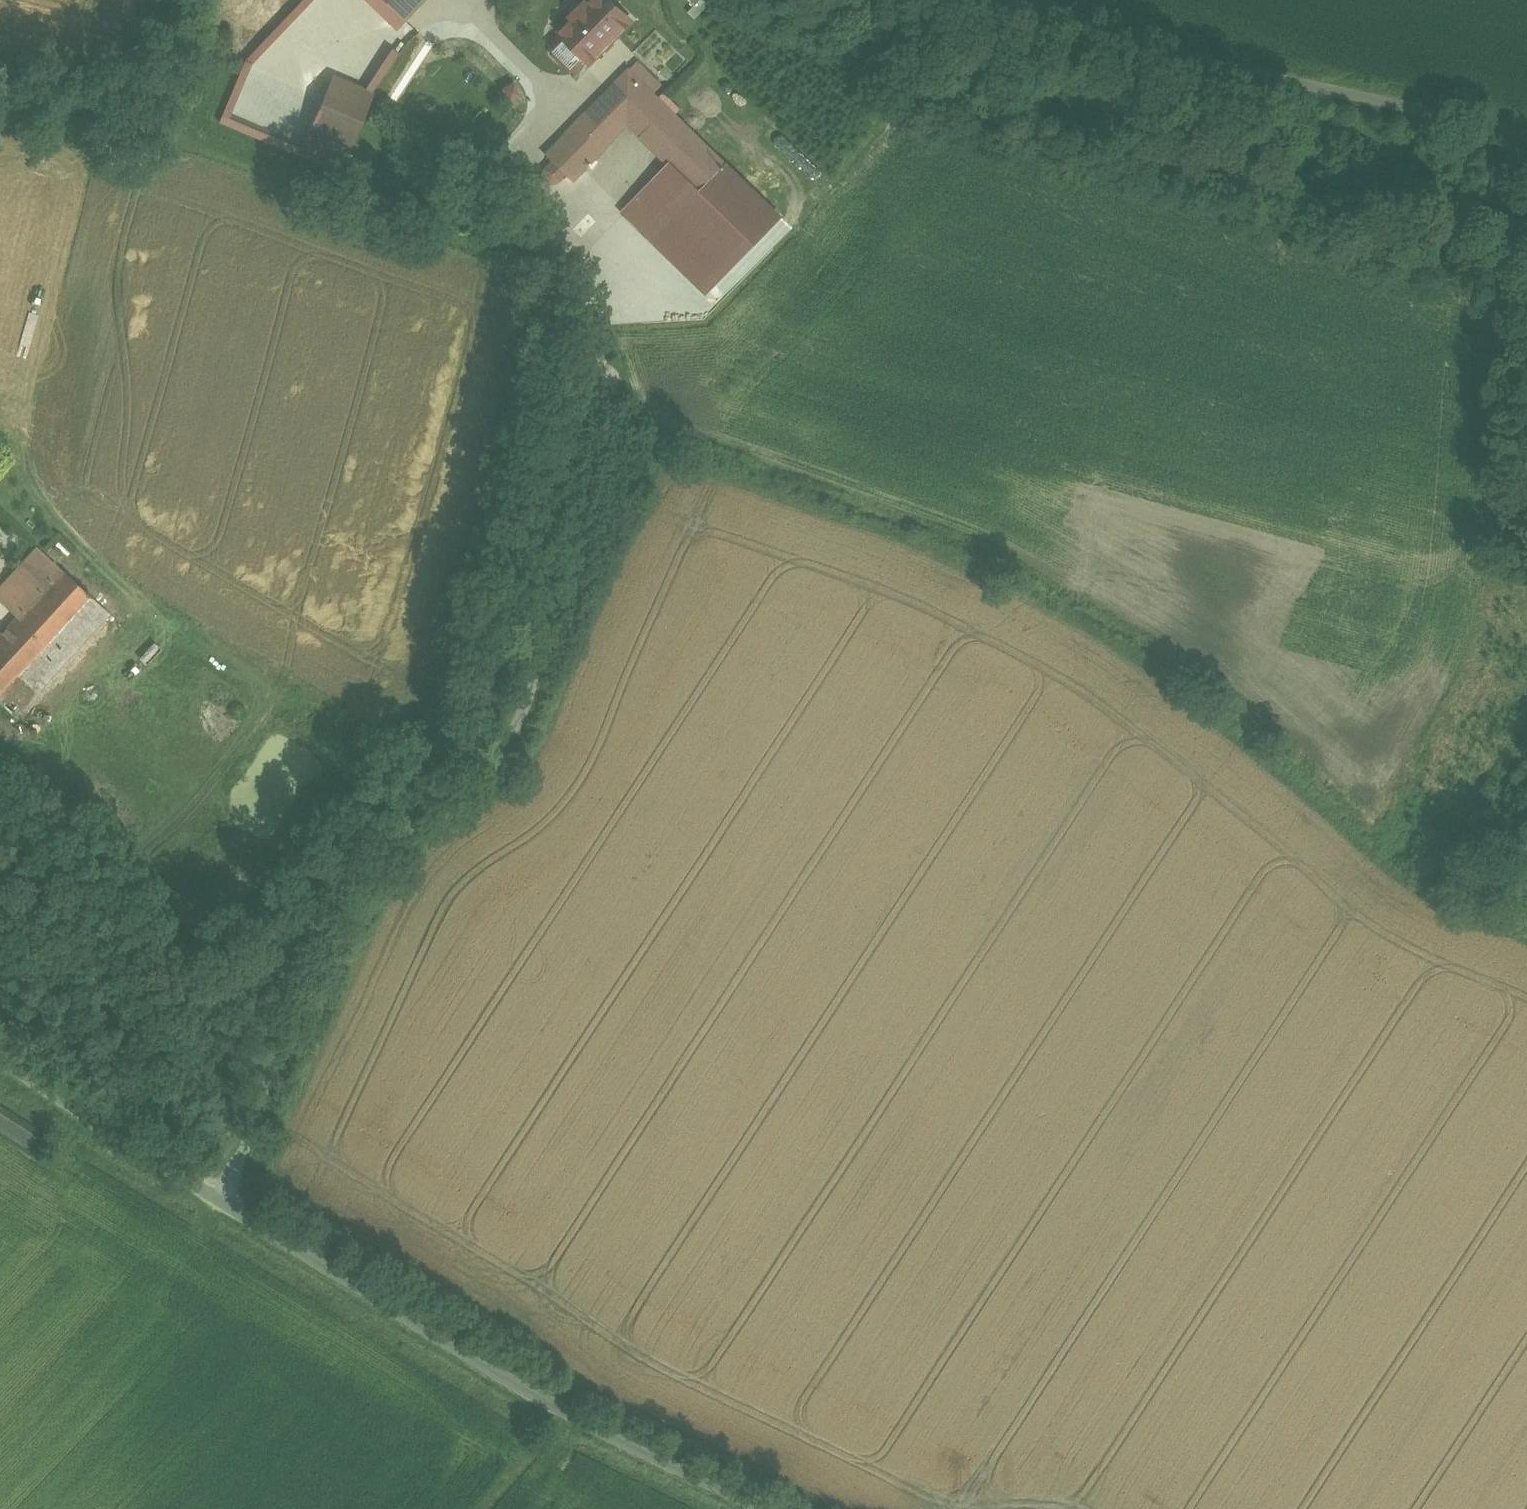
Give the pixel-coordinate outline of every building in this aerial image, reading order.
[(403,18),(421,0),(384,0),(403,18)] [(543,45),(577,78),(640,13),(627,0),(588,0),(543,45)] [(725,165),(629,71),(546,156),(571,180),(628,122),(699,191),(725,165)] [(497,92),(504,102),(515,94),(509,84),(497,92)] [(0,589),(0,599),(19,616),(62,570),(38,548),(0,589)] [(0,637),(0,703),(14,716),(109,613),(62,570),(19,616),(0,637)]
